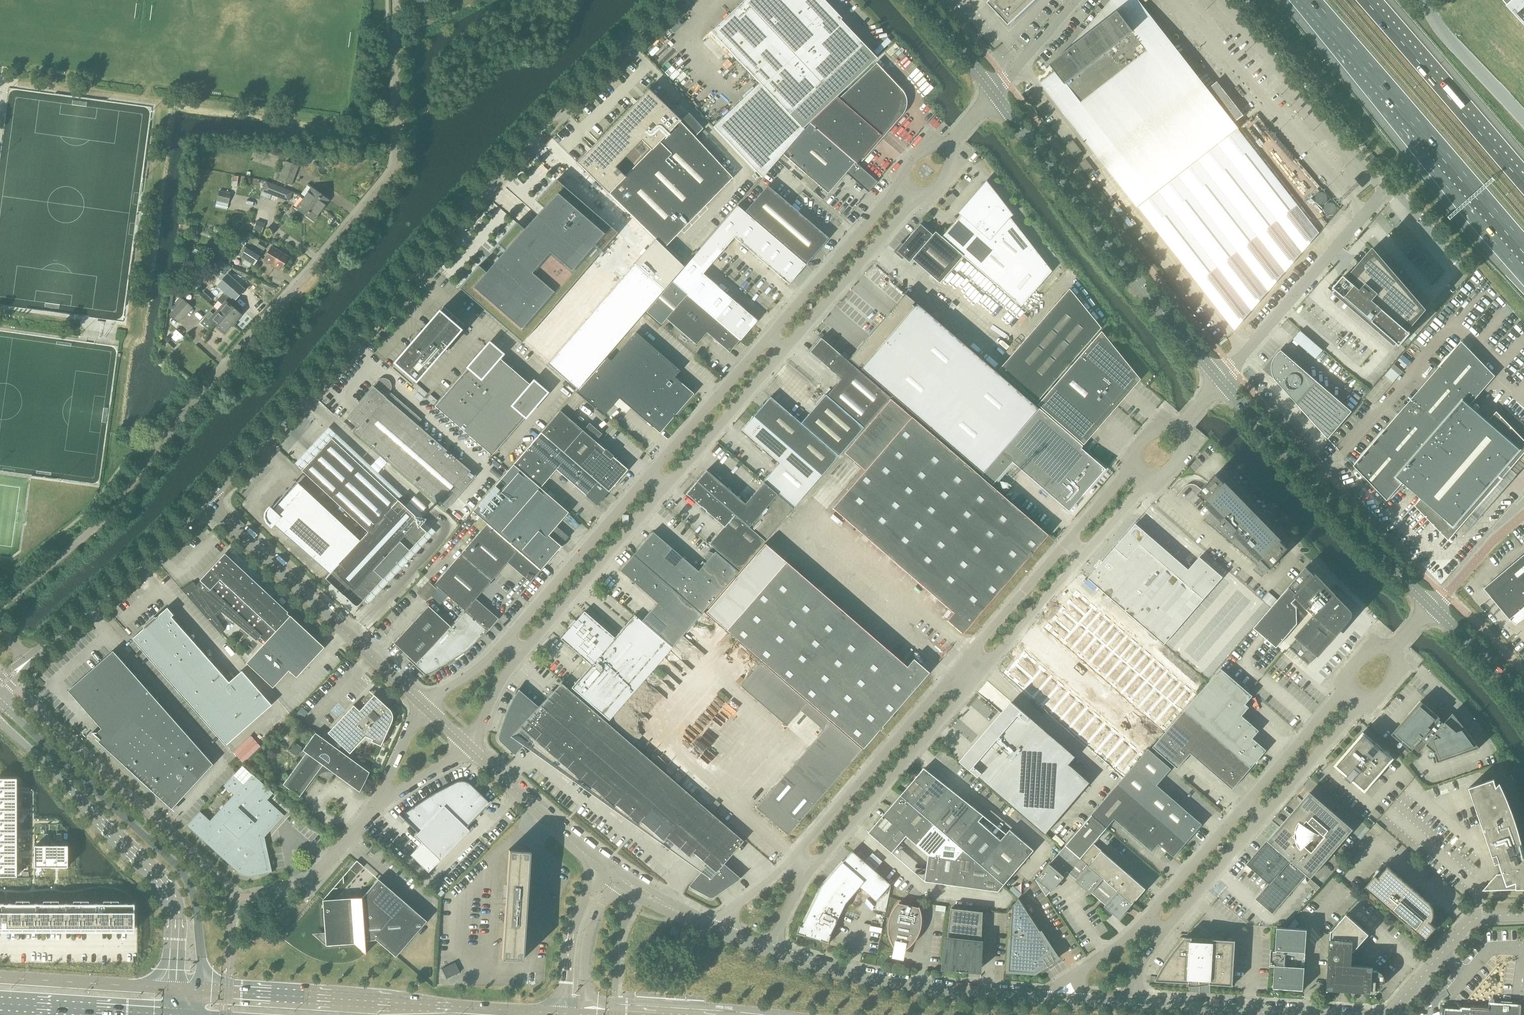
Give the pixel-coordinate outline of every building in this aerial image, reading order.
[(710,32),(759,83),(730,110),(713,126),(761,177),(762,177),(777,160),(782,154),(804,129),(803,128),(876,58),(821,0),(744,0),(710,32)] [(988,3),(1009,26),(1037,0),(991,0),(988,3)] [(1055,70),(1056,72),(1042,83),(1235,330),(1319,233),(1233,123),(1243,115),(1230,99),(1217,82),(1208,90),(1137,0),(1112,0),(1069,50),(1050,64),(1052,67),(1052,68),(1052,69),(1052,70),(1053,70),(1054,70),(1055,70)] [(1523,23),(1523,0),(1513,9),(1512,10),(1523,23)] [(837,97),(809,123),(856,163),(861,158),(863,159),(861,161),(903,114),(906,108),(906,106),(906,104),(906,102),(906,101),(906,99),(905,97),(905,96),(904,94),(903,93),(902,91),(901,90),(876,63),(838,99),(837,97)] [(577,162),(608,193),(664,248),(732,178),(694,137),(703,128),(688,112),(680,120),(652,93),(648,89),(577,162)] [(804,129),(782,154),(806,174),(800,181),(813,191),(818,185),(828,193),(846,172),(868,192),(877,182),(856,163),(809,123),(804,129)] [(702,140),(708,134),(704,130),(698,136),(702,140)] [(1065,146),(1068,150),(1074,157),(1082,151),(1073,140),(1065,146)] [(1079,164),(1089,177),(1096,171),(1086,159),(1079,164)] [(278,179),(291,185),(299,166),(286,161),(278,179)] [(522,342),(617,233),(556,180),(536,201),(547,211),(527,232),(517,223),(497,244),(508,253),(502,260),(498,256),(491,264),(496,268),(490,275),(479,266),(459,288),(522,342)] [(266,182),(262,191),(284,199),(288,190),(266,182)] [(305,197),(304,198),(312,204),(321,210),(328,200),(312,188),(311,188),(307,185),(301,194),(305,197)] [(963,256),(1021,306),(1052,271),(985,186),(941,237),(963,256)] [(219,191),(217,200),(228,203),(231,193),(219,191)] [(752,218),(767,231),(789,204),(775,192),(752,218)] [(1315,195),(1315,197),(1315,199),(1315,201),(1317,203),(1318,204),(1320,204),(1322,204),(1324,203),(1325,202),(1326,200),(1326,198),(1326,196),(1325,195),(1324,194),(1322,193),(1320,193),(1318,193),(1317,194),(1315,195)] [(298,194),(290,204),(313,221),(321,210),(304,198),(298,194)] [(217,200),(215,207),(227,210),(228,203),(217,200)] [(1333,215),(1335,213),(1336,211),(1337,209),(1337,207),(1336,205),(1334,204),(1333,203),(1331,203),(1329,203),(1327,204),(1325,205),(1324,207),(1324,209),(1324,211),(1325,213),(1327,214),(1329,215),(1331,215),(1333,215)] [(767,231),(805,265),(828,238),(789,204),(767,231)] [(788,284),(805,265),(767,231),(752,218),(737,206),(672,281),(687,294),(740,340),(757,321),(703,274),(734,237),(788,284)] [(257,220),(254,229),(262,232),(265,223),(257,220)] [(939,283),(963,256),(941,237),(923,221),(896,251),(909,262),(911,259),(939,283)] [(664,248),(655,239),(645,250),(644,249),(640,253),(642,255),(547,364),(577,390),(684,266),(664,248)] [(257,240),(255,245),(264,250),(267,246),(257,240)] [(280,270),(289,257),(272,246),(263,260),(280,270)] [(254,265),(260,256),(247,247),(241,257),(254,265)] [(1424,311),(1385,266),(1383,267),(1375,258),(1362,273),(1356,268),(1351,273),(1358,279),(1354,283),(1345,276),(1334,288),(1401,346),(1411,333),(1404,327),(1410,320),(1411,322),(1424,311)] [(227,274),(217,285),(224,292),(234,301),(245,289),(227,274)] [(740,340),(687,294),(672,281),(646,312),(661,324),(666,318),(696,345),(707,333),(714,339),(713,340),(719,343),(729,352),(740,340)] [(204,289),(197,283),(194,287),(200,293),(204,289)] [(241,315),(231,305),(234,301),(224,292),(217,300),(223,305),(218,310),(233,324),(241,315)] [(981,473),(1037,409),(905,294),(849,359),(981,473)] [(998,369),(1036,402),(1100,328),(1085,308),(1063,295),(998,369)] [(179,322),(192,307),(183,299),(170,314),(179,322)] [(410,345),(390,368),(411,385),(464,324),(443,306),(423,329),(423,330),(422,330),(420,331),(419,332),(418,333),(416,334),(415,336),(414,337),(413,338),(412,340),(412,341),(411,343),(410,345)] [(206,316),(200,323),(207,330),(213,323),(224,333),(233,324),(218,310),(214,315),(211,312),(206,317),(206,316)] [(1139,379),(1101,331),(1037,405),(1083,444),(1139,379)] [(611,361),(610,361),(674,416),(694,394),(674,377),(680,370),(636,332),(611,361)] [(841,379),(826,396),(863,427),(889,397),(821,338),(809,352),(841,379)] [(1523,453),(1523,440),(1497,411),(1488,422),(1469,406),(1495,376),(1462,341),(1406,405),(1404,403),(1397,411),(1399,413),(1354,466),(1387,501),(1404,484),(1422,499),(1415,506),(1449,540),(1523,453)] [(435,406),(463,431),(492,455),(546,392),(534,382),(531,385),(499,358),(502,354),(489,343),(435,406)] [(1276,381),(1328,439),(1352,412),(1282,351),(1279,352),(1277,354),(1276,356),(1274,358),(1273,361),(1272,363),(1272,366),(1272,368),(1272,371),(1272,373),(1273,376),(1274,378),(1276,381)] [(660,433),(674,416),(610,361),(611,361),(607,357),(577,392),(603,415),(618,397),(660,433)] [(358,428),(354,432),(445,511),(476,476),(415,423),(419,419),(388,392),(390,388),(390,384),(388,381),(384,379),(381,380),(378,382),(373,387),(359,403),(359,402),(346,417),(358,428)] [(605,449),(582,430),(568,418),(584,400),(576,392),(560,411),(560,410),(541,432),(609,491),(628,469),(613,457),(614,456),(605,449)] [(770,397),(753,416),(821,475),(863,427),(826,396),(825,394),(800,423),(770,397)] [(326,404),(330,400),(326,396),(322,400),(326,404)] [(864,470),(832,508),(953,613),(946,620),(962,634),(1047,535),(890,399),(844,453),(864,470)] [(1038,408),(981,475),(992,484),(1011,462),(1068,511),(1104,469),(1080,448),(1082,446),(1038,408)] [(753,416),(740,431),(756,444),(754,446),(761,451),(762,450),(778,464),(765,479),(795,506),(821,475),(753,416)] [(513,464),(521,471),(540,487),(556,469),(586,495),(585,496),(596,505),(609,491),(541,432),(513,464)] [(360,541),(330,573),(325,578),(355,606),(358,605),(426,532),(417,524),(417,523),(417,517),(405,506),(409,502),(402,496),(398,500),(332,438),(302,471),(368,532),(360,541)] [(568,512),(553,499),(513,465),(473,511),(541,570),(561,546),(549,535),(568,512)] [(706,470),(697,482),(765,541),(793,508),(765,484),(747,505),(706,470)] [(1216,474),(1209,483),(1199,494),(1217,513),(1214,517),(1214,522),(1217,527),(1215,529),(1267,572),(1271,569),(1289,548),(1216,474)] [(765,541),(697,482),(686,494),(724,527),(709,544),(739,570),(765,541)] [(276,523),(330,573),(360,541),(298,483),(273,510),(270,507),(268,510),(266,514),(266,517),(268,521),(274,526),(276,523)] [(1165,645),(1223,577),(1200,557),(1189,569),(1174,557),(1174,556),(1136,523),(1096,569),(1097,569),(1088,579),(1165,645)] [(461,554),(491,580),(508,561),(531,581),(541,570),(487,524),(461,554)] [(653,532),(633,555),(701,614),(738,571),(715,552),(713,553),(709,551),(704,557),(706,561),(698,571),(653,532)] [(465,610),(487,630),(488,631),(498,620),(475,600),(491,580),(461,554),(435,584),(465,610)] [(672,647),(701,614),(633,555),(620,570),(657,603),(642,621),(672,647)] [(1484,588),(1512,622),(1513,621),(1512,620),(1523,611),(1523,555),(1484,588)] [(182,590),(221,634),(224,628),(215,615),(222,610),(256,639),(259,636),(265,642),(290,616),(226,557),(197,587),(193,582),(182,590)] [(726,630),(862,748),(928,672),(913,659),(906,666),(785,562),(726,630)] [(1347,608),(1307,567),(1254,628),(1277,648),(1298,624),(1297,608),(1292,603),(1298,597),(1317,615),(1289,647),(1310,664),(1347,620),(1348,620),(1347,619),(1347,617),(1348,617),(1349,616),(1349,615),(1350,615),(1349,614),(1349,613),(1349,612),(1348,612),(1347,612),(1347,609),(1347,608)] [(1089,583),(1086,587),(1092,591),(1095,588),(1089,583)] [(1077,592),(1069,601),(1086,616),(1094,607),(1077,592)] [(1271,607),(1277,599),(1269,592),(1262,599),(1271,607)] [(1069,601),(1062,610),(1079,624),(1080,623),(1086,616),(1069,601)] [(487,630),(465,610),(450,626),(428,606),(394,643),(426,673),(436,668),(445,663),(454,657),(462,652),(470,645),(485,629),(487,630)] [(132,638),(226,745),(272,705),(242,671),(229,682),(223,675),(219,679),(168,622),(173,618),(171,617),(174,615),(167,607),(155,618),(155,617),(143,627),(144,628),(132,638)] [(1086,616),(1080,623),(1087,629),(1100,613),(1094,607),(1086,616)] [(1062,610),(1054,618),(1071,633),(1079,624),(1062,610)] [(609,720),(672,648),(634,615),(615,638),(584,611),(561,639),(591,665),(571,688),(609,720)] [(1100,613),(1087,629),(1088,630),(1093,634),(1107,618),(1100,613)] [(265,642),(246,663),(273,688),(289,670),(296,677),(323,647),(290,616),(265,642)] [(1054,618),(1046,627),(1063,642),(1071,633),(1054,618)] [(1107,618),(1093,634),(1097,637),(1100,640),(1114,624),(1107,618)] [(1071,633),(1063,642),(1072,649),(1088,630),(1087,629),(1080,623),(1079,624),(1071,633)] [(1114,624),(1100,640),(1105,645),(1107,646),(1121,630),(1114,624)] [(373,633),(377,629),(373,625),(369,629),(373,633)] [(1088,630),(1072,649),(1080,656),(1097,637),(1093,634),(1088,630)] [(1121,630),(1107,646),(1113,652),(1127,636),(1121,630)] [(1127,636),(1113,652),(1120,658),(1134,642),(1127,636)] [(1097,637),(1080,656),(1088,664),(1105,645),(1100,640),(1097,637)] [(1134,642),(1120,658),(1122,659),(1127,664),(1141,647),(1134,642)] [(1105,645),(1088,664),(1097,671),(1113,652),(1107,646),(1105,645)] [(1141,647),(1127,664),(1130,666),(1133,669),(1147,653),(1141,647)] [(1016,663),(1015,663),(1034,680),(1043,669),(1024,652),(1016,663)] [(1113,652),(1097,671),(1105,678),(1122,659),(1120,658),(1113,652)] [(100,739),(173,807),(213,764),(115,653),(114,653),(72,691),(103,726),(97,732),(92,732),(100,739)] [(1147,653),(1133,669),(1139,674),(1140,675),(1154,659),(1147,653)] [(1122,659),(1105,678),(1114,685),(1130,666),(1127,664),(1122,659)] [(1154,659),(1140,675),(1147,681),(1161,665),(1154,659)] [(807,702),(829,722),(767,795),(768,795),(757,807),(768,816),(771,813),(787,833),(799,823),(798,822),(862,749),(761,662),(740,686),(786,726),(807,702)] [(1014,664),(1006,674),(1025,691),(1034,680),(1015,663),(1015,664),(1014,664)] [(1161,665),(1147,681),(1154,687),(1168,671),(1161,665)] [(1130,666),(1114,685),(1122,693),(1139,674),(1133,669),(1130,666)] [(1183,712),(1250,770),(1267,750),(1250,736),(1256,728),(1238,713),(1253,696),(1221,668),(1183,712)] [(1034,680),(1025,691),(1034,698),(1052,677),(1043,669),(1034,680)] [(1168,671),(1154,687),(1155,688),(1160,693),(1174,677),(1168,671)] [(1139,674),(1122,693),(1130,700),(1147,681),(1140,675),(1139,674)] [(1052,677),(1034,698),(1042,706),(1061,684),(1052,677)] [(1174,677),(1160,693),(1164,695),(1167,698),(1181,682),(1174,677)] [(1147,681),(1130,700),(1139,707),(1155,688),(1154,687),(1147,681)] [(1181,682),(1167,698),(1172,703),(1174,704),(1188,688),(1181,682)] [(500,741),(500,742),(515,755),(516,755),(514,753),(530,736),(590,789),(592,787),(614,806),(616,805),(639,824),(641,822),(664,841),(667,838),(690,857),(693,853),(708,865),(690,886),(689,885),(688,886),(709,897),(710,897),(711,897),(712,897),(713,897),(741,878),(741,877),(739,878),(723,864),(743,841),(561,683),(539,709),(519,691),(519,690),(519,689),(516,694),(513,698),(511,703),(509,708),(507,713),(504,719),(502,724),(500,730),(499,737),(499,738),(499,739),(499,740),(500,741)] [(1061,684),(1042,706),(1051,714),(1070,692),(1061,684)] [(1155,688),(1139,707),(1147,715),(1164,695),(1160,693),(1155,688)] [(1188,688),(1174,704),(1180,710),(1194,694),(1188,688)] [(1070,692),(1051,714),(1060,722),(1079,700),(1070,692)] [(371,742),(381,746),(392,722),(392,721),(392,719),(393,718),(393,717),(393,715),(392,714),(392,713),(391,712),(391,711),(390,710),(389,709),(386,706),(373,694),(373,695),(363,706),(362,705),(359,708),(361,709),(359,711),(353,705),(328,733),(350,753),(365,736),(372,739),(371,742)] [(1164,695),(1147,715),(1155,722),(1172,703),(1167,698),(1164,695)] [(1079,700),(1060,722),(1069,729),(1088,708),(1079,700)] [(1422,739),(1427,743),(1436,734),(1430,729),(1440,718),(1421,701),(1392,734),(1412,751),(1422,739)] [(961,761),(1046,834),(1090,783),(1069,764),(1076,757),(1022,711),(1012,702),(1002,714),(961,761)] [(1172,703),(1155,722),(1164,729),(1180,710),(1174,704),(1172,703)] [(302,707),(295,715),(301,720),(308,712),(302,707)] [(1088,708),(1069,729),(1078,737),(1097,715),(1088,708)] [(1250,770),(1183,712),(1153,747),(1178,768),(1191,753),(1233,789),(1250,770)] [(1436,734),(1427,743),(1426,745),(1434,752),(1438,762),(1480,748),(1476,742),(1471,736),(1467,730),(1462,724),(1458,719),(1453,713),(1444,723),(1439,719),(1441,718),(1440,718),(1430,729),(1436,734)] [(1097,715),(1078,737),(1087,745),(1106,723),(1097,715)] [(1106,723),(1087,745),(1096,753),(1115,731),(1106,723)] [(1115,731),(1096,753),(1105,760),(1124,739),(1115,731)] [(1365,792),(1394,758),(1364,732),(1334,765),(1365,792)] [(369,772),(315,733),(304,749),(308,751),(283,785),(300,797),(324,763),(358,788),(369,772)] [(1124,739),(1105,760),(1114,768),(1133,746),(1124,739)] [(295,742),(289,751),(296,755),(302,747),(295,742)] [(1133,746),(1114,768),(1123,776),(1141,754),(1133,746)] [(1172,769),(1149,749),(1118,784),(1186,843),(1203,824),(1158,785),(1172,769)] [(187,825),(230,865),(237,872),(239,873),(240,874),(242,874),(243,875),(245,876),(246,876),(248,876),(250,876),(252,876),(267,873),(259,835),(280,812),(267,800),(273,793),(242,765),(224,786),(234,795),(230,799),(210,821),(200,811),(187,825)] [(925,768),(901,795),(913,806),(937,778),(925,768)] [(913,806),(924,815),(949,787),(937,778),(913,806)] [(0,779),(0,790),(17,790),(17,787),(17,779),(0,779)] [(1469,787),(1496,864),(1499,863),(1500,865),(1499,865),(1499,866),(1498,867),(1499,868),(1499,869),(1500,869),(1501,869),(1503,873),(1497,873),(1483,890),(1523,889),(1523,848),(1521,839),(1519,833),(1518,827),(1516,822),(1514,816),(1512,810),(1510,805),(1508,799),(1505,793),(1503,788),(1500,783),(1497,786),(1495,780),(1495,779),(1469,787)] [(415,836),(422,843),(411,855),(429,872),(469,830),(466,827),(492,800),(489,802),(470,784),(468,783),(465,782),(462,781),(459,781),(456,782),(432,795),(401,816),(398,813),(418,833),(415,836)] [(1186,843),(1118,784),(1092,815),(1107,828),(1115,819),(1153,852),(1159,844),(1174,857),(1186,843)] [(924,815),(936,825),(960,796),(949,787),(924,815)] [(0,790),(0,800),(17,800),(17,791),(17,790),(0,790)] [(1269,841),(1307,874),(1311,878),(1354,829),(1310,791),(1268,841),(1269,841)] [(913,806),(901,795),(891,807),(903,817),(913,806)] [(936,825),(947,835),(972,806),(960,796),(936,825)] [(0,800),(0,811),(17,811),(17,809),(17,800),(0,800)] [(907,836),(918,845),(936,825),(924,815),(913,806),(903,817),(915,827),(907,836)] [(984,815),(972,806),(947,835),(958,845),(979,821),(980,821),(984,815)] [(881,843),(903,817),(891,807),(869,832),(881,843)] [(0,811),(0,822),(17,822),(17,813),(17,811),(0,811)] [(1090,866),(1103,851),(1094,843),(1107,828),(1092,815),(1066,845),(1081,859),(1090,866)] [(915,827),(903,817),(881,843),(893,853),(907,836),(915,827)] [(961,847),(970,855),(990,830),(980,821),(979,821),(958,845),(961,847)] [(0,822),(0,833),(17,833),(17,831),(17,822),(0,822)] [(961,847),(958,845),(947,835),(936,825),(918,845),(929,855),(945,857),(960,859),(961,847)] [(1010,829),(1001,840),(1002,840),(1001,841),(1024,862),(1034,850),(1010,829)] [(981,865),(991,853),(1001,841),(1002,840),(1001,840),(990,830),(970,855),(975,859),(981,865)] [(0,833),(0,844),(17,844),(17,835),(17,833),(0,833)] [(991,853),(1015,873),(1024,862),(1001,841),(991,853)] [(1311,878),(1307,874),(1269,841),(1268,842),(1267,841),(1248,864),(1270,882),(1255,899),(1286,925),(1320,886),(1311,878)] [(0,844),(0,854),(17,854),(17,852),(17,844),(0,844)] [(1081,859),(1066,845),(1036,880),(1047,896),(1058,884),(1062,886),(1062,885),(1059,884),(1065,876),(1063,874),(1066,871),(1069,873),(1081,859)] [(44,846),(35,846),(35,867),(46,867),(46,846),(44,846)] [(48,846),(46,846),(46,867),(57,867),(57,846),(48,846)] [(68,846),(57,846),(57,867),(68,867),(68,846)] [(956,885),(971,887),(975,859),(970,855),(961,847),(960,859),(956,885)] [(509,849),(502,958),(523,960),(526,913),(527,910),(528,908),(529,905),(530,902),(530,900),(530,897),(530,894),(529,891),(529,888),(528,886),(530,851),(509,849)] [(875,870),(871,866),(853,851),(822,887),(803,926),(801,925),(798,933),(830,943),(832,935),(847,903),(861,887),(877,901),(876,910),(886,912),(892,885),(892,884),(875,870)] [(1105,879),(1133,904),(1147,889),(1103,851),(1090,866),(1105,879)] [(873,853),(866,861),(871,866),(875,870),(882,862),(873,853)] [(981,865),(988,871),(1004,885),(1015,873),(991,853),(981,865)] [(0,854),(0,865),(17,865),(17,856),(17,854),(0,854)] [(929,855),(928,866),(926,881),(941,883),(945,857),(929,855)] [(960,859),(945,857),(941,883),(956,885),(960,859)] [(975,859),(971,887),(986,890),(988,871),(981,865),(975,859)] [(1081,859),(1069,873),(1084,886),(1082,890),(1084,887),(1091,894),(1092,893),(1105,879),(1090,866),(1081,859)] [(0,865),(0,876),(17,876),(17,865),(0,865)] [(1430,903),(1429,902),(1388,866),(1378,877),(1376,875),(1366,887),(1426,939),(1436,927),(1431,923),(1432,921),(1432,920),(1433,919),(1433,917),(1434,916),(1434,914),(1434,913),(1434,911),(1434,910),(1433,908),(1433,907),(1432,906),(1431,905),(1430,903)] [(1004,885),(988,871),(986,890),(999,891),(1004,885)] [(354,943),(366,954),(365,940),(376,940),(396,957),(427,921),(378,879),(362,897),(351,898),(351,905),(330,906),(323,900),(326,945),(354,943)] [(1130,913),(1130,912),(1127,911),(1133,904),(1105,879),(1092,893),(1120,917),(1126,911),(1130,913)] [(1013,886),(1010,889),(1019,897),(1022,894),(1013,886)] [(1009,966),(1009,971),(1010,971),(1036,972),(1057,958),(1059,958),(1050,945),(1019,899),(1013,906),(1010,966),(1009,966)] [(922,911),(920,907),(900,902),(897,906),(894,910),(892,914),(890,918),(889,922),(889,927),(889,932),(890,936),(892,941),(893,945),(896,949),(905,950),(909,948),(913,945),(916,941),(918,938),(920,933),(922,929),(923,925),(923,920),(923,915),(922,911)] [(134,928),(134,904),(0,904),(0,928),(134,928)] [(951,908),(948,936),(946,936),(942,970),(983,973),(984,940),(982,940),(984,912),(951,908)] [(1376,990),(1378,970),(1373,970),(1374,967),(1351,965),(1351,961),(1355,962),(1355,955),(1352,954),(1352,951),(1354,951),(1369,934),(1347,914),(1332,931),(1332,930),(1331,931),(1327,991),(1328,991),(1328,990),(1372,993),(1372,990),(1376,990)] [(676,937),(680,930),(672,926),(669,933),(676,937)] [(1304,990),(1307,929),(1278,928),(1276,949),(1271,949),(1270,966),(1275,966),(1274,988),(1304,990)] [(1200,983),(1203,938),(1185,937),(1179,945),(1173,951),(1168,958),(1164,965),(1160,972),(1156,980),(1200,983)] [(1236,941),(1203,938),(1200,983),(1233,985),(1236,941)] [(461,974),(461,973),(462,972),(461,971),(457,962),(457,961),(456,961),(455,961),(454,961),(441,967),(440,968),(440,969),(440,970),(445,979),(445,980),(446,980),(447,980),(448,980),(461,974)] [(1521,1005),(1494,1003),(1494,1005),(1492,1005),(1489,1004),(1489,1009),(1461,1007),(1461,1009),(1444,1008),(1444,1014),(1520,1014),(1521,1005)]
